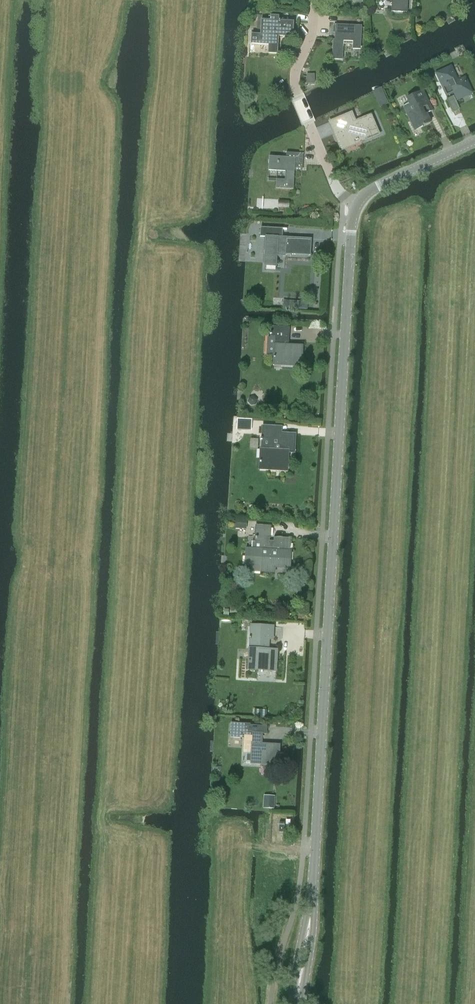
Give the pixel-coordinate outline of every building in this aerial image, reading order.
[(407,0),(392,0),(391,11),(407,12),(407,0)] [(251,34),(251,44),(268,45),(268,53),(277,54),(278,36),(292,37),(293,22),(261,20),(260,35),(251,34)] [(333,40),(332,59),(342,60),(343,41),(353,41),(352,49),(361,49),(362,26),(335,25),(334,40),(333,40)] [(380,53),(377,47),(371,51),(373,56),(380,53)] [(451,67),(436,73),(446,95),(454,92),(457,100),(472,93),(465,78),(457,81),(451,67)] [(286,94),(284,84),(276,86),(278,96),(286,94)] [(410,105),(404,108),(415,131),(430,124),(426,114),(433,111),(423,90),(407,98),(410,105)] [(453,96),(447,99),(453,111),(459,108),(453,96)] [(345,130),(334,134),(341,151),(377,136),(373,127),(376,127),(371,115),(353,122),(349,113),(340,117),(345,130)] [(269,156),(268,171),(285,172),(284,180),(276,179),(275,189),(293,190),(294,167),(302,168),(303,154),(286,153),(286,157),(269,156)] [(261,228),(260,237),(267,237),(265,268),(276,269),(277,254),(285,254),(285,252),(310,254),(311,239),(282,238),(283,229),(261,228)] [(270,332),(270,334),(271,335),(271,336),(276,336),(275,344),(274,344),(273,363),(283,364),(283,361),(301,362),(302,346),(284,345),(285,334),(289,334),(289,328),(271,327),(271,332),(270,332)] [(247,433),(248,420),(238,419),(237,432),(247,433)] [(287,467),(288,451),(294,452),(295,435),(280,434),(280,436),(275,435),(276,427),(262,426),(261,438),(260,438),(260,440),(261,440),(261,449),(260,449),(259,468),(269,469),(269,466),(287,467)] [(244,571),(250,571),(266,572),(267,567),(289,568),(290,551),(289,551),(290,538),(273,537),(273,543),(269,543),(269,538),(270,527),(256,526),(255,545),(252,545),(252,549),(245,548),(244,571)] [(249,648),(248,668),(257,668),(258,665),(276,666),(277,650),(268,649),(268,639),(272,639),(273,626),(251,625),(250,637),(249,637),(249,639),(250,639),(250,648),(249,648)] [(230,723),(229,737),(244,738),(244,734),(248,735),(252,735),(252,743),(251,743),(250,763),(260,763),(260,759),(278,761),(279,745),(261,744),(262,733),(266,733),(266,727),(249,726),(249,724),(230,723)]
